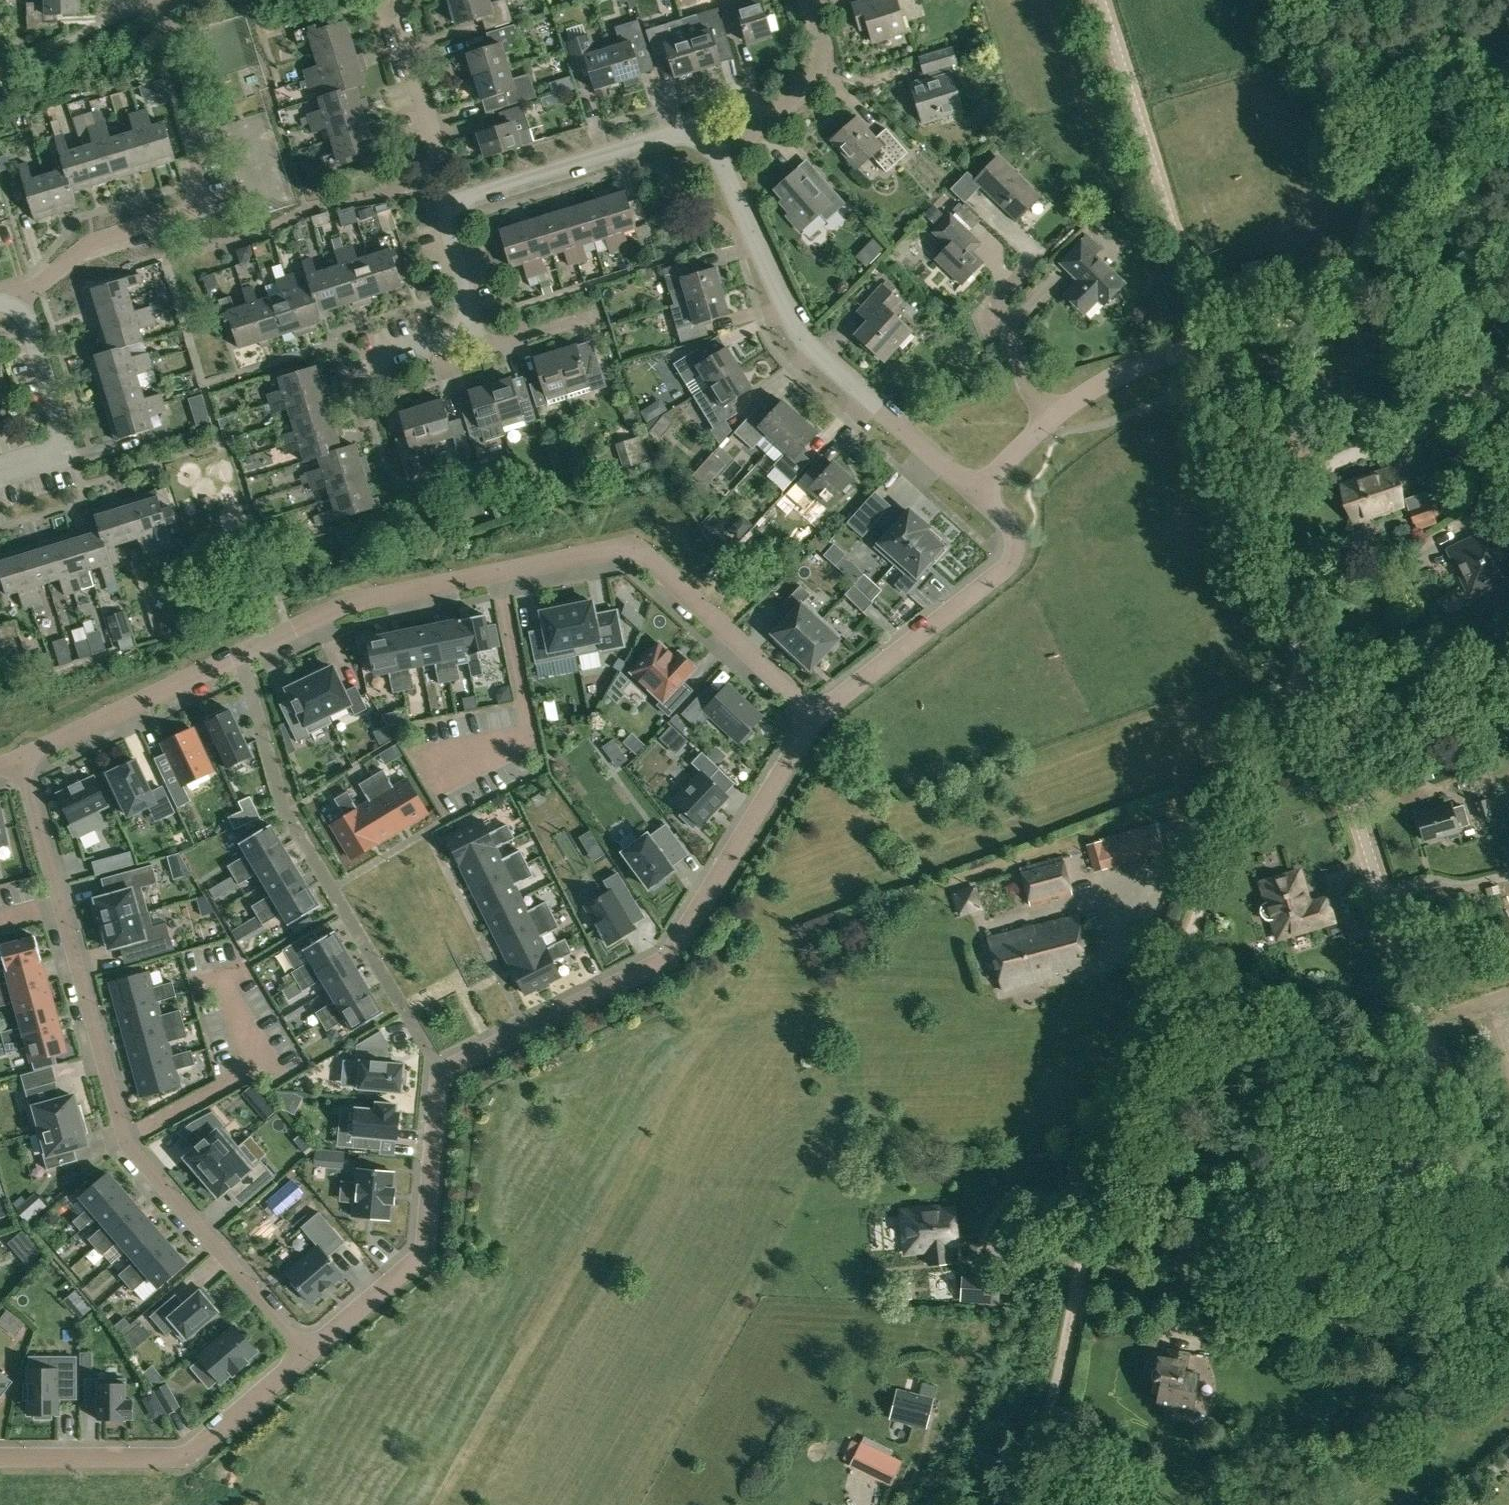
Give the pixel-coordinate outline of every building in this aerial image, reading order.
[(29,29),(59,28),(58,16),(80,15),(79,0),(46,0),(46,3),(28,4),(29,29)] [(484,29),(511,21),(504,0),(495,0),(486,3),(485,0),(448,0),(456,24),(480,16),(484,29)] [(631,9),(637,7),(635,0),(628,0),(631,9)] [(745,41),(770,34),(760,0),(719,0),(725,21),(738,17),(745,41)] [(874,41),(906,31),(896,0),(867,0),(854,4),(861,28),(868,25),(874,41)] [(681,18),(697,70),(719,63),(712,39),(725,35),(717,7),(681,18)] [(313,53),(352,41),(345,20),(338,23),(337,18),(293,31),(297,43),(309,39),(313,53)] [(605,37),(604,38),(617,81),(622,79),(624,85),(637,80),(636,75),(639,74),(631,50),(645,45),(636,18),(613,25),(619,42),(608,46),(605,37)] [(665,53),(672,77),(697,70),(681,18),(644,30),(652,56),(665,53)] [(465,54),(472,77),(506,66),(502,54),(519,48),(512,24),(485,33),(489,46),(465,54)] [(586,63),(593,88),(617,81),(604,38),(602,38),(605,47),(596,49),(591,32),(564,40),(572,68),(586,63)] [(305,78),(363,60),(361,53),(356,54),(352,41),(313,53),(317,65),(302,70),(305,78)] [(912,86),(923,121),(962,109),(948,64),(956,61),(951,48),(920,58),(927,81),(912,86)] [(355,86),(365,83),(360,69),(366,67),(363,60),(305,78),(308,87),(322,83),(326,95),(355,86)] [(504,93),(507,105),(534,96),(527,72),(509,78),(506,66),(472,77),(479,100),(504,93)] [(153,95),(150,83),(140,86),(144,98),(153,95)] [(304,125),(311,122),(367,105),(364,98),(359,99),(355,86),(326,95),(318,97),(322,110),(308,114),(309,116),(302,118),(304,125)] [(556,102),(554,94),(542,98),(545,105),(556,102)] [(477,131),(485,155),(519,145),(515,131),(528,127),(520,104),(498,111),(502,124),(477,131)] [(327,127),(331,139),(368,127),(364,113),(369,112),(367,105),(311,122),(314,131),(327,127)] [(24,110),(26,116),(33,114),(31,108),(24,110)] [(136,111),(153,166),(173,159),(162,121),(149,125),(144,109),(136,111)] [(121,134),(133,172),(153,166),(136,111),(127,114),(132,130),(121,134)] [(872,153),(887,170),(909,151),(887,127),(877,137),(858,116),(832,139),(856,167),(872,153)] [(95,124),(112,178),(133,172),(121,134),(108,138),(103,122),(95,124)] [(80,147),(92,185),(112,178),(95,124),(86,127),(91,143),(80,147)] [(323,156),(327,168),(369,155),(367,150),(374,147),(368,127),(331,139),(335,152),(323,156)] [(72,191),(92,185),(80,147),(67,151),(62,134),(53,137),(54,141),(57,152),(58,152),(71,191),(72,191)] [(44,175),(56,212),(76,206),(72,191),(71,191),(58,152),(57,152),(54,141),(49,143),(52,154),(50,154),(56,171),(44,175)] [(0,156),(0,167),(1,171),(11,168),(6,154),(0,156)] [(982,185),(1017,219),(1039,196),(997,157),(976,179),(968,171),(951,189),(965,203),(982,185)] [(17,165),(34,219),(56,212),(44,175),(31,179),(26,162),(17,165)] [(788,215),(801,230),(831,203),(837,211),(847,202),(820,172),(811,180),(800,168),(776,189),(785,199),(782,202),(791,212),(788,215)] [(609,190),(602,193),(620,249),(628,246),(623,232),(636,228),(625,191),(611,196),(609,190)] [(596,200),(583,204),(595,241),(607,237),(612,251),(620,249),(602,193),(595,195),(596,200)] [(388,209),(390,208),(388,202),(386,203),(375,207),(377,213),(388,209)] [(952,209),(956,213),(963,206),(959,202),(952,209)] [(561,205),(578,261),(586,259),(581,245),(595,241),(583,204),(570,208),(568,203),(561,205)] [(934,221),(942,213),(934,204),(925,213),(934,221)] [(937,259),(962,284),(983,262),(962,241),(970,233),(969,231),(981,219),(964,204),(963,206),(956,213),(953,216),(951,214),(933,232),(949,246),(937,259)] [(542,217),(554,254),(566,250),(570,264),(578,261),(561,205),(553,207),(555,213),(542,217)] [(371,208),(360,211),(362,219),(373,216),(371,208)] [(1093,221),(1097,225),(1100,222),(1102,224),(1104,221),(1102,219),(1106,216),(1101,212),(1093,221)] [(520,218),(537,274),(544,272),(540,258),(554,254),(542,217),(528,221),(526,216),(520,218)] [(513,225),(500,229),(512,266),(525,263),(529,276),(537,274),(520,218),(512,220),(513,225)] [(368,255),(380,292),(402,285),(400,278),(405,277),(391,235),(378,239),(381,251),(368,255)] [(1063,295),(1084,314),(1098,300),(1103,305),(1125,283),(1095,254),(1100,248),(1087,235),(1063,259),(1076,272),(1073,275),(1078,280),(1063,295)] [(331,239),(335,250),(344,247),(340,237),(331,239)] [(875,257),(884,248),(873,238),(864,247),(875,257)] [(344,247),(361,303),(370,300),(368,296),(380,292),(368,255),(356,259),(352,245),(344,247)] [(250,246),(236,250),(240,263),(248,261),(252,253),(250,246)] [(327,268),(340,305),(353,301),(354,305),(361,303),(344,247),(335,250),(339,264),(327,268)] [(302,260),(310,283),(321,316),(322,316),(329,314),(327,309),(340,305),(327,268),(315,272),(311,257),(302,260)] [(667,279),(675,304),(722,290),(716,267),(691,274),(687,261),(664,268),(667,279)] [(646,271),(635,274),(635,275),(637,282),(649,278),(647,271),(646,271)] [(85,289),(92,310),(129,299),(126,288),(142,283),(139,272),(85,289)] [(285,275),(303,332),(310,330),(309,325),(323,320),(322,316),(321,316),(310,283),(298,287),(293,273),(285,275)] [(536,274),(529,276),(532,286),(539,283),(536,274)] [(268,296),(279,334),(293,330),(294,335),(303,332),(285,275),(275,278),(280,293),(268,296)] [(540,281),(544,294),(553,291),(549,278),(540,281)] [(857,335),(885,360),(911,331),(890,312),(900,300),(883,285),(863,307),(874,316),(857,335)] [(248,303),(259,341),(260,346),(270,343),(268,338),(279,334),(268,296),(257,300),(252,286),(243,289),(247,303),(248,303)] [(675,318),(682,341),(708,334),(704,320),(729,313),(722,290),(675,304),(671,305),(675,318)] [(236,340),(238,347),(259,341),(248,303),(247,303),(234,308),(230,295),(219,298),(233,341),(236,340)] [(98,331),(154,313),(152,305),(133,311),(129,299),(92,310),(98,331)] [(154,313),(98,331),(105,351),(105,352),(128,345),(128,346),(142,341),(138,329),(158,323),(155,315),(154,313)] [(1342,329),(1348,358),(1381,351),(1375,323),(1342,329)] [(555,346),(571,398),(592,391),(591,389),(602,386),(595,363),(583,367),(576,344),(562,348),(561,344),(555,346)] [(89,356),(96,377),(150,360),(147,351),(131,355),(128,346),(128,345),(105,352),(105,351),(89,356)] [(530,383),(537,406),(548,403),(549,405),(571,398),(555,346),(547,348),(549,353),(535,357),(542,379),(530,383)] [(694,395),(694,396),(740,367),(727,346),(704,360),(697,349),(675,363),(694,395)] [(96,377),(102,398),(140,386),(136,373),(152,368),(150,360),(96,377)] [(271,404),(327,386),(325,379),(320,381),(316,366),(279,378),(283,391),(268,395),(271,404)] [(149,392),(166,388),(161,367),(144,371),(149,392)] [(740,367),(694,396),(714,427),(737,413),(729,400),(752,387),(740,367)] [(496,377),(490,379),(503,420),(501,420),(505,431),(527,425),(527,423),(537,420),(530,397),(519,400),(512,377),(497,382),(496,377)] [(490,379),(483,381),(484,386),(471,390),(478,413),(466,417),(473,439),(483,436),(485,441),(506,434),(505,431),(501,420),(503,420),(490,379)] [(102,398),(108,418),(163,401),(160,392),(144,397),(140,386),(102,398)] [(292,420),(328,408),(325,396),(330,394),(327,386),(271,404),(274,412),(288,408),(292,420)] [(421,400),(434,442),(454,436),(461,460),(473,456),(462,419),(451,422),(444,398),(428,403),(427,399),(421,400)] [(397,439),(408,476),(420,473),(412,448),(434,442),(421,400),(414,403),(415,407),(401,412),(408,435),(397,439)] [(108,418),(115,439),(153,427),(149,415),(165,409),(163,401),(108,418)] [(647,421),(666,410),(660,401),(641,412),(647,421)] [(767,434),(776,443),(777,444),(801,417),(783,401),(766,420),(755,410),(739,427),(735,431),(754,448),(767,434)] [(632,405),(621,408),(623,415),(634,411),(632,405)] [(10,409),(13,416),(19,414),(16,407),(10,409)] [(284,445),(340,427),(338,421),(333,422),(328,408),(292,420),(296,432),(282,437),(284,445)] [(198,426),(211,422),(207,409),(194,413),(198,426)] [(774,465),(793,482),(811,461),(801,451),(818,433),(801,417),(777,444),(776,443),(766,453),(776,463),(774,465)] [(218,420),(221,429),(228,427),(226,418),(218,420)] [(650,432),(659,439),(666,431),(657,423),(650,432)] [(305,461),(319,457),(342,449),(338,436),(343,435),(340,427),(284,445),(287,454),(301,449),(305,461)] [(624,442),(631,466),(650,460),(643,436),(624,442)] [(311,481),(368,464),(365,457),(361,459),(356,444),(342,449),(319,457),(323,469),(309,473),(308,473),(300,475),(303,483),(311,481)] [(253,454),(244,457),(246,465),(255,462),(253,454)] [(705,479),(713,470),(705,463),(697,472),(705,479)] [(828,505),(852,479),(834,463),(817,481),(806,472),(787,493),(806,510),(818,496),(828,505)] [(328,486),(332,497),(369,486),(365,474),(370,472),(368,464),(311,481),(314,491),(328,486)] [(1343,486),(1354,519),(1397,505),(1392,489),(1384,492),(1378,474),(1343,486)] [(321,515),(324,523),(380,505),(377,498),(373,499),(369,486),(332,497),(336,510),(321,515)] [(156,489),(136,496),(153,550),(183,540),(172,505),(162,508),(156,489)] [(1415,523),(1418,530),(1437,523),(1435,516),(1436,516),(1431,502),(1427,491),(1405,499),(1408,510),(1413,524),(1415,523)] [(848,521),(863,534),(889,505),(874,492),(848,521)] [(136,496),(115,502),(127,540),(139,536),(147,562),(154,560),(151,550),(153,550),(136,496)] [(93,509),(98,525),(99,524),(111,563),(112,563),(121,560),(115,543),(127,540),(115,502),(93,509)] [(895,564),(928,526),(913,513),(910,517),(906,513),(876,547),(895,564)] [(742,533),(751,524),(743,516),(733,525),(742,533)] [(99,524),(98,525),(79,531),(90,568),(102,564),(107,580),(116,578),(112,563),(111,563),(99,524)] [(928,526),(895,564),(906,574),(897,585),(906,592),(916,580),(914,579),(932,558),(936,562),(947,549),(939,542),(942,539),(928,526)] [(1453,560),(1470,595),(1508,576),(1508,563),(1492,528),(1458,545),(1463,555),(1453,560)] [(90,568),(79,531),(58,537),(75,591),(96,584),(90,568)] [(58,537),(37,543),(49,580),(61,577),(66,593),(75,591),(58,537)] [(17,550),(34,603),(42,601),(37,584),(49,580),(37,543),(17,550)] [(842,556),(842,552),(834,545),(824,556),(834,565),(842,556)] [(34,603),(17,550),(0,555),(0,566),(8,593),(19,590),(24,606),(34,603)] [(864,574),(855,584),(867,595),(876,585),(864,574)] [(867,595),(855,584),(844,596),(866,615),(876,603),(867,595)] [(774,641),(788,654),(823,618),(805,601),(811,594),(800,585),(783,603),(793,612),(773,633),(777,637),(774,641)] [(212,609),(205,588),(197,590),(203,612),(212,609)] [(563,602),(574,656),(624,646),(617,610),(595,615),(592,601),(581,603),(580,599),(563,602)] [(42,601),(34,603),(36,613),(45,610),(42,601)] [(549,661),(574,656),(563,602),(551,605),(552,609),(541,612),(544,628),(529,631),(535,664),(549,661)] [(625,637),(649,637),(650,604),(626,604),(625,637)] [(131,636),(123,612),(107,617),(115,642),(131,636)] [(485,614),(460,619),(467,655),(472,677),(483,674),(479,653),(492,650),(485,614)] [(197,623),(195,617),(180,621),(182,627),(197,623)] [(823,618),(788,654),(803,668),(806,664),(810,668),(819,658),(820,658),(829,649),(828,648),(841,635),(823,618)] [(460,619),(438,624),(450,681),(460,679),(456,657),(467,655),(460,619)] [(20,635),(15,621),(0,626),(0,641),(20,635)] [(172,630),(170,624),(161,627),(163,633),(172,630)] [(438,624),(415,629),(422,664),(435,662),(439,683),(450,681),(438,624)] [(415,629),(392,633),(404,690),(414,688),(410,667),(422,664),(415,629)] [(88,633),(90,638),(94,652),(106,648),(100,630),(88,633)] [(393,693),(404,690),(392,633),(368,638),(375,674),(389,671),(393,693)] [(65,637),(53,641),(60,664),(72,660),(65,637)] [(77,642),(75,642),(80,657),(94,652),(90,638),(77,642)] [(682,681),(694,668),(678,653),(674,657),(659,643),(652,651),(649,648),(637,661),(640,664),(632,672),(662,700),(658,705),(668,715),(692,690),(682,681)] [(47,652),(34,656),(39,673),(53,669),(47,652)] [(619,657),(613,666),(620,671),(626,662),(619,657)] [(326,665),(308,674),(327,714),(350,704),(355,715),(367,709),(357,686),(344,692),(333,667),(328,670),(326,665)] [(327,714),(308,674),(290,682),(292,686),(287,689),(293,701),(293,702),(298,713),(287,719),(297,742),(310,736),(309,734),(331,723),(327,714)] [(705,710),(738,741),(761,717),(727,684),(709,704),(699,695),(681,714),(692,724),(705,710)] [(464,704),(466,711),(477,708),(476,702),(464,704)] [(227,767),(252,755),(231,710),(227,712),(225,709),(207,717),(209,720),(205,722),(227,767)] [(675,715),(669,720),(681,731),(687,726),(675,715)] [(665,744),(678,730),(672,725),(659,738),(665,744)] [(184,783),(212,770),(193,728),(162,743),(174,767),(162,773),(177,806),(191,799),(184,783)] [(637,755),(645,746),(637,738),(628,747),(637,755)] [(614,758),(622,752),(615,743),(607,749),(614,758)] [(728,795),(710,778),(719,768),(702,752),(690,764),(700,773),(673,801),(683,811),(680,815),(693,828),(697,824),(699,826),(728,795)] [(128,815),(155,802),(162,817),(174,811),(163,788),(151,794),(135,760),(122,766),(122,767),(108,773),(119,796),(127,812),(128,815)] [(383,769),(371,776),(402,828),(428,813),(407,779),(394,787),(383,769)] [(82,835),(105,825),(98,810),(108,805),(94,776),(81,782),(81,781),(73,785),(74,786),(61,792),(75,821),(76,823),(72,824),(77,835),(81,833),(82,835)] [(402,828),(371,776),(359,784),(370,801),(358,809),(378,842),(402,828)] [(358,809),(347,791),(334,799),(345,816),(332,824),(352,858),(378,842),(358,809)] [(260,816),(250,794),(238,799),(242,809),(248,821),(260,816)] [(1474,802),(1479,818),(1493,814),(1488,797),(1474,802)] [(1416,816),(1424,840),(1447,833),(1448,839),(1460,836),(1457,827),(1468,824),(1463,806),(1453,809),(1452,805),(1416,816)] [(234,827),(248,821),(242,809),(228,815),(229,817),(234,827)] [(234,827),(229,817),(223,820),(228,830),(234,827)] [(460,865),(495,847),(514,838),(508,825),(489,834),(482,820),(446,837),(460,865)] [(1087,844),(1093,868),(1163,848),(1156,822),(1102,838),(1103,839),(1087,844)] [(649,887),(652,886),(654,889),(665,881),(663,877),(674,869),(664,857),(681,844),(666,823),(649,836),(647,834),(623,852),(649,887)] [(228,865),(233,875),(283,845),(270,824),(240,843),(247,854),(228,865)] [(590,830),(579,837),(583,843),(594,836),(590,830)] [(258,873),(264,883),(295,865),(283,845),(233,875),(239,884),(258,873)] [(502,859),(495,847),(460,865),(473,890),(526,863),(520,850),(502,859)] [(113,857),(116,870),(134,865),(130,852),(113,857)] [(180,854),(169,857),(175,881),(193,876),(180,854)] [(1020,868),(1030,904),(1071,893),(1061,857),(1020,868)] [(533,875),(526,863),(473,890),(486,915),(521,898),(514,885),(533,875)] [(101,920),(102,924),(148,911),(142,887),(158,883),(153,864),(117,874),(122,891),(95,899),(96,902),(93,903),(97,921),(101,920)] [(257,915),(307,885),(295,865),(264,883),(271,894),(252,906),(257,915)] [(1272,920),(1277,939),(1333,922),(1326,898),(1306,905),(1301,890),(1304,889),(1299,872),(1261,883),(1266,902),(1263,904),(1261,907),(1259,910),(1260,914),(1262,917),(1264,919),(1268,920),(1272,920)] [(642,914),(619,873),(606,880),(612,890),(589,904),(596,917),(593,919),(607,944),(625,934),(623,930),(632,925),(631,921),(642,914)] [(25,910),(48,902),(40,881),(18,889),(25,910)] [(952,891),(958,916),(984,910),(977,884),(952,891)] [(307,885),(257,915),(263,924),(282,913),(289,924),(319,906),(307,885)] [(0,897),(0,916),(15,909),(7,893),(0,897)] [(215,912),(205,896),(198,898),(202,916),(215,912)] [(528,911),(521,898),(486,915),(499,941),(552,914),(546,902),(528,911)] [(148,911),(102,924),(103,927),(99,928),(104,946),(108,945),(109,949),(136,941),(140,959),(174,949),(166,922),(153,926),(148,911)] [(559,927),(552,914),(499,941),(511,965),(546,948),(540,936),(559,927)] [(988,938),(1002,991),(1091,967),(1077,914),(988,938)] [(232,930),(240,943),(250,937),(243,924),(232,930)] [(291,972),(297,981),(347,951),(334,931),(303,949),(310,960),(291,972)] [(41,959),(35,936),(0,945),(0,947),(3,958),(0,959),(0,971),(7,969),(41,959)] [(546,948),(511,965),(525,993),(536,988),(538,992),(550,985),(548,982),(560,976),(553,962),(572,952),(565,939),(546,948)] [(322,979),(328,990),(359,971),(347,951),(297,981),(303,990),(322,979)] [(47,981),(41,959),(7,969),(10,981),(0,983),(0,995),(47,981)] [(316,1012),(321,1021),(371,991),(359,971),(328,990),(334,1000),(316,1012)] [(118,1009),(118,1011),(156,1000),(176,995),(172,981),(163,984),(152,987),(149,975),(148,972),(110,982),(116,1004),(118,1009)] [(0,995),(0,1006),(15,1002),(19,1014),(53,1004),(47,981),(0,995)] [(371,991),(321,1021),(327,1031),(346,1019),(353,1031),(383,1012),(371,991)] [(124,1031),(126,1039),(128,1038),(184,1023),(180,1009),(169,1012),(160,1015),(159,1011),(156,1000),(118,1011),(124,1031)] [(60,1027),(53,1004),(19,1014),(22,1026),(1,1032),(3,1042),(60,1027)] [(128,1046),(134,1067),(172,1056),(169,1045),(168,1042),(176,1040),(188,1036),(184,1023),(128,1038),(126,1039),(128,1046)] [(60,1027),(3,1042),(6,1053),(28,1047),(31,1060),(66,1050),(60,1027)] [(353,1086),(401,1091),(401,1085),(405,1085),(406,1083),(407,1071),(403,1071),(403,1065),(387,1063),(388,1051),(388,1043),(381,1030),(357,1044),(353,1086)] [(172,1056),(134,1067),(134,1068),(136,1074),(142,1095),(180,1085),(176,1073),(175,1070),(184,1067),(195,1064),(192,1051),(172,1056)] [(21,1074),(25,1090),(56,1081),(52,1066),(21,1074)] [(30,1107),(37,1132),(85,1118),(81,1104),(76,1105),(74,1095),(30,1107)] [(267,1119),(277,1110),(269,1100),(259,1110),(267,1119)] [(382,1138),(397,1139),(399,1112),(396,1112),(396,1104),(377,1103),(376,1110),(357,1108),(353,1147),(381,1150),(382,1138)] [(213,1111),(190,1123),(204,1139),(196,1146),(197,1147),(185,1157),(202,1177),(239,1146),(223,1127),(225,1125),(213,1111)] [(85,1118),(37,1132),(43,1156),(59,1152),(62,1165),(78,1160),(75,1147),(87,1144),(84,1134),(89,1133),(85,1118)] [(301,1134),(295,1139),(306,1153),(312,1147),(301,1134)] [(255,1164),(239,1146),(202,1177),(208,1184),(219,1197),(231,1186),(232,1188),(237,1183),(250,1198),(275,1176),(261,1159),(255,1164)] [(344,1151),(316,1149),(314,1165),(342,1167),(344,1151)] [(353,1216),(389,1219),(391,1202),(394,1203),(395,1189),(392,1188),(394,1171),(358,1168),(353,1216)] [(80,1229),(97,1215),(124,1191),(108,1173),(81,1196),(90,1207),(73,1221),(80,1229)] [(124,1191),(97,1215),(105,1224),(88,1239),(95,1247),(139,1209),(124,1191)] [(20,1213),(27,1222),(46,1205),(39,1196),(20,1213)] [(939,1210),(939,1206),(901,1210),(905,1252),(928,1250),(929,1263),(949,1261),(947,1245),(957,1244),(953,1208),(939,1210)] [(139,1209),(95,1247),(102,1255),(119,1241),(128,1250),(155,1227),(139,1209)] [(319,1293),(332,1282),(331,1282),(342,1273),(328,1256),(345,1242),(319,1211),(301,1227),(318,1246),(286,1274),(309,1301),(319,1293)] [(155,1227),(128,1250),(136,1260),(119,1274),(126,1283),(170,1245),(155,1227)] [(32,1265),(48,1251),(28,1229),(13,1244),(32,1265)] [(186,1263),(170,1245),(126,1283),(133,1291),(150,1276),(159,1286),(186,1263)] [(978,1278),(977,1301),(998,1302),(999,1280),(978,1278)] [(173,1329),(183,1340),(217,1311),(211,1304),(214,1301),(203,1288),(180,1308),(171,1297),(150,1316),(167,1335),(173,1329)] [(84,1297),(72,1308),(80,1317),(92,1306),(84,1297)] [(25,1322),(19,1317),(10,1328),(17,1333),(25,1322)] [(235,1325),(199,1356),(220,1382),(232,1372),(233,1374),(247,1362),(245,1360),(256,1351),(235,1325)] [(124,1337),(134,1348),(145,1339),(135,1328),(124,1337)] [(202,1337),(196,1342),(199,1347),(205,1342),(202,1337)] [(1157,1403),(1193,1409),(1199,1372),(1186,1370),(1189,1353),(1170,1349),(1168,1359),(1160,1357),(1154,1391),(1159,1392),(1157,1403)] [(91,1353),(80,1353),(80,1369),(91,1369),(91,1353)] [(76,1398),(76,1357),(50,1357),(50,1369),(29,1369),(29,1384),(24,1384),(24,1399),(29,1399),(29,1413),(35,1413),(35,1418),(51,1418),(51,1413),(58,1413),(58,1398),(76,1398)] [(13,1381),(1,1371),(0,1372),(0,1398),(13,1381)] [(98,1404),(98,1419),(125,1419),(125,1418),(133,1418),(133,1400),(125,1400),(125,1379),(85,1379),(85,1404),(98,1404)] [(167,1383),(154,1390),(167,1413),(180,1406),(167,1383)] [(926,1426),(933,1399),(898,1390),(890,1417),(926,1426)] [(141,1398),(147,1408),(158,1402),(153,1392),(141,1398)] [(850,1465),(890,1485),(903,1460),(861,1440),(850,1465)] [(931,1471),(927,1478),(937,1484),(941,1477),(931,1471)]
